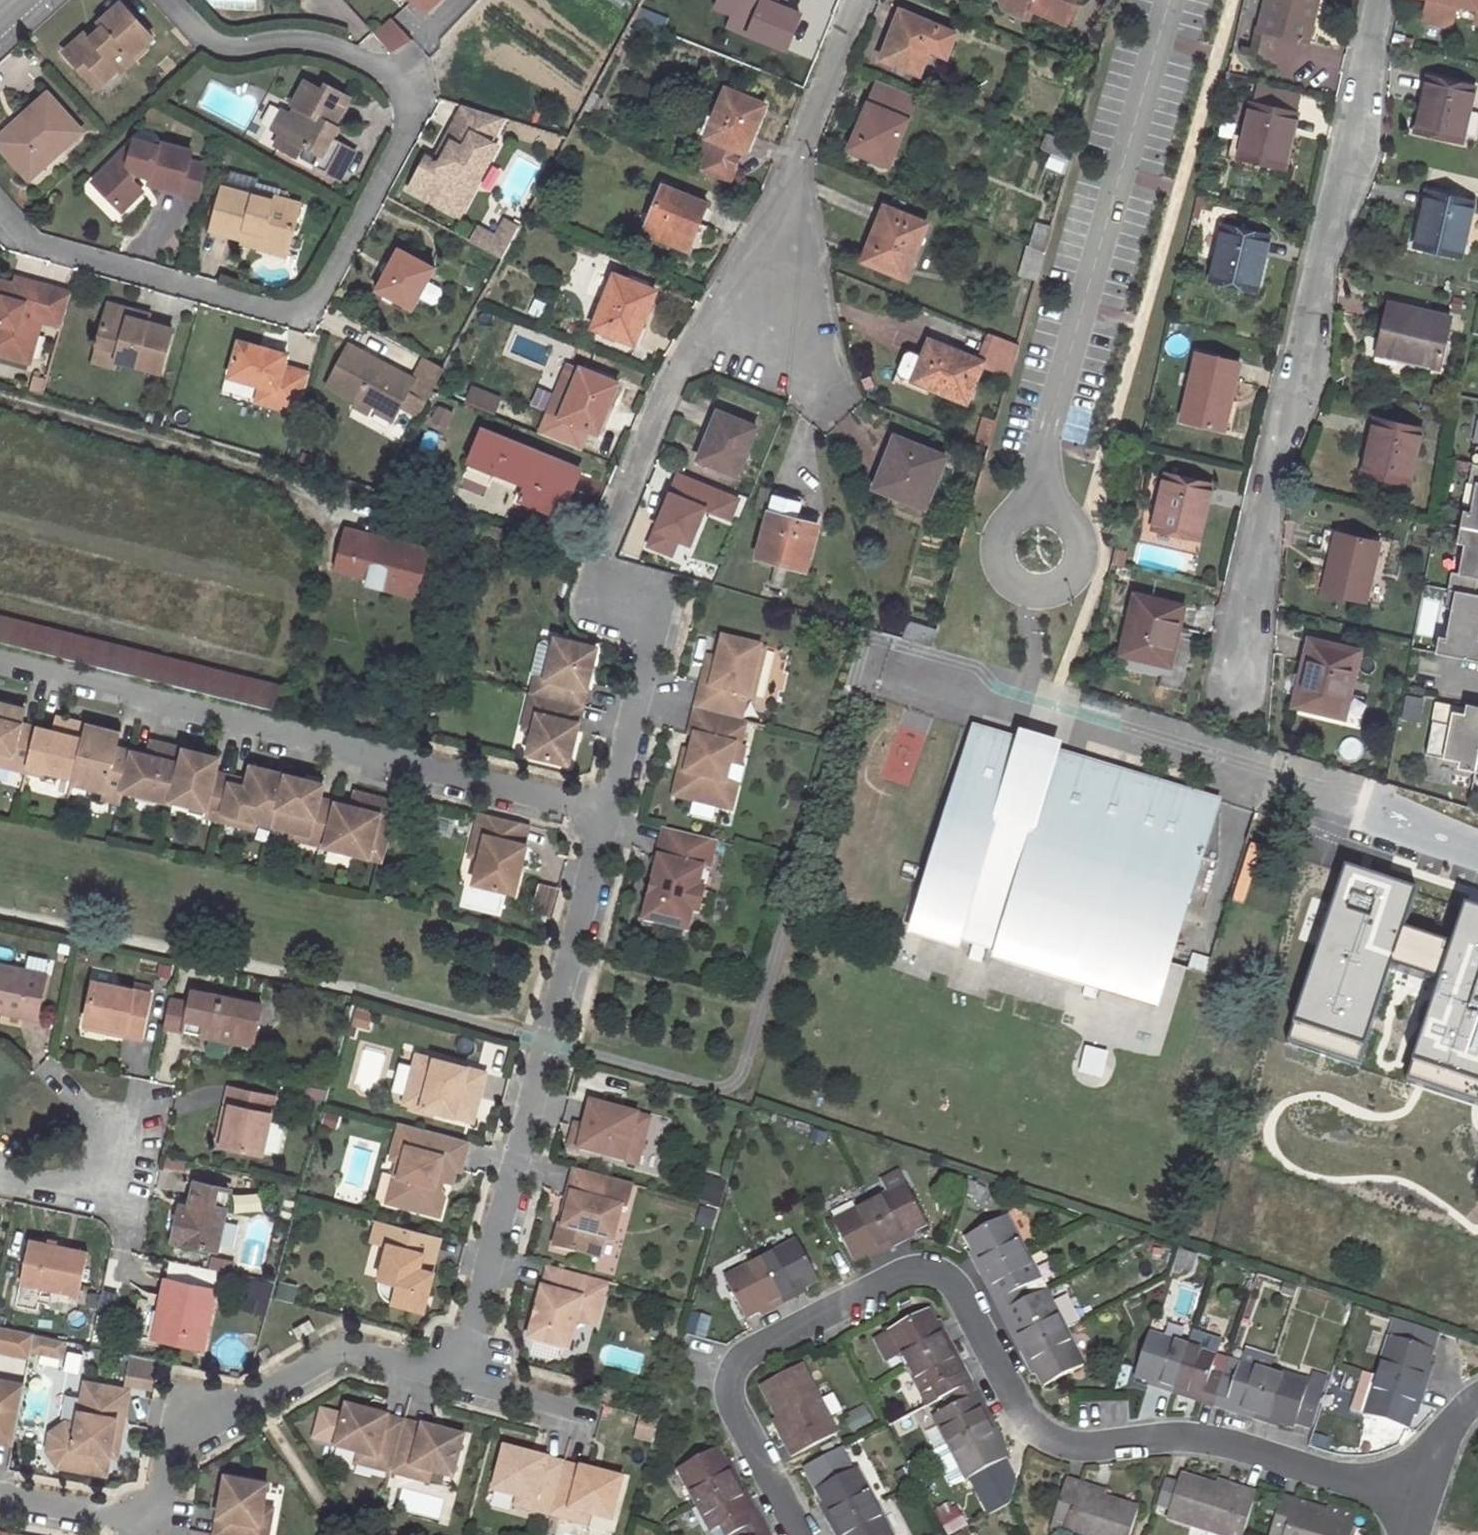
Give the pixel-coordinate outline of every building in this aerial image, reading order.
[(429,12),(442,0),(417,0),(429,12)] [(1005,10),(1030,20),(1033,11),(1066,24),(1076,0),(1001,0),(1005,10)] [(1260,30),(1309,42),(1313,22),(1308,21),(1313,0),(1267,0),(1260,30)] [(1440,0),(1428,0),(1427,6),(1446,11),(1448,2),(1440,0)] [(1448,2),(1446,11),(1456,13),(1458,4),(1477,9),(1477,8),(1477,0),(1440,0),(1448,2)] [(108,30),(96,40),(89,31),(88,30),(66,50),(81,67),(89,60),(105,79),(119,67),(123,71),(135,60),(132,56),(154,37),(147,29),(133,13),(123,1),(100,21),(108,30)] [(898,10),(891,29),(893,30),(896,32),(904,12),(898,10)] [(904,12),(896,32),(893,30),(882,60),(899,67),(907,70),(920,76),(930,53),(947,60),(956,34),(904,12)] [(695,32),(648,13),(645,21),(692,40),(695,32)] [(376,34),(396,55),(413,38),(393,18),(376,34)] [(96,40),(108,30),(100,21),(89,31),(96,40)] [(692,40),(707,46),(711,35),(696,30),(695,32),(692,40)] [(81,67),(97,86),(105,79),(89,60),(81,67)] [(1431,99),(1423,133),(1462,142),(1474,88),(1428,77),(1424,97),(1431,99)] [(307,146),(322,154),(316,165),(329,171),(344,143),(345,141),(335,136),(340,125),(337,124),(351,96),(332,86),(328,92),(308,82),(295,106),(298,107),(294,115),(284,134),(278,145),(301,157),(307,146)] [(742,152),(743,152),(751,133),(754,134),(758,124),(752,122),(760,102),(726,88),(706,137),(715,141),(707,161),(706,163),(733,174),(742,152)] [(84,130),(49,92),(17,120),(20,124),(0,142),(0,144),(30,177),(84,130)] [(584,107),(597,114),(603,103),(590,96),(584,107)] [(1423,133),(1431,99),(1424,97),(1415,131),(1423,133)] [(758,124),(766,105),(760,102),(752,122),(758,124)] [(1278,166),(1287,133),(1293,134),(1298,114),(1252,103),(1239,157),(1278,166)] [(868,104),(856,135),(863,139),(857,153),(889,166),(908,120),(868,104)] [(473,108),(468,106),(458,123),(463,126),(473,108)] [(493,142),(507,118),(473,108),(463,126),(458,123),(449,139),(454,142),(444,161),(440,162),(437,161),(429,156),(412,188),(462,215),(476,190),(473,184),(486,159),(493,158),(500,146),(493,142)] [(285,110),(276,129),(284,134),(294,115),(285,110)] [(20,124),(17,120),(0,135),(0,142),(20,124)] [(751,133),(743,152),(749,155),(757,135),(754,134),(751,133)] [(1076,145),(1047,133),(1041,149),(1054,154),(1071,161),(1076,145)] [(1285,167),(1293,134),(1287,133),(1278,166),(1285,167)] [(856,135),(850,150),(857,153),(863,139),(856,135)] [(715,141),(706,137),(698,158),(707,161),(715,141)] [(454,142),(449,139),(437,161),(440,162),(444,161),(454,142)] [(132,141),(91,182),(114,205),(133,186),(130,183),(133,172),(146,176),(144,183),(177,192),(184,164),(188,153),(155,144),(154,148),(132,141)] [(344,143),(329,171),(342,178),(357,150),(344,143)] [(1049,168),(1067,175),(1071,161),(1054,154),(1049,168)] [(476,190),(493,158),(486,159),(473,184),(476,190)] [(733,174),(706,163),(702,171),(730,182),(733,174)] [(184,164),(177,192),(200,199),(209,169),(184,164)] [(232,171),(227,188),(274,201),(275,195),(276,196),(278,189),(259,183),(260,179),(232,171)] [(689,250),(707,204),(663,185),(644,232),(689,250)] [(133,186),(114,205),(119,211),(139,191),(133,186)] [(248,229),(266,234),(264,240),(290,247),(298,221),(291,219),(295,201),(292,200),(276,196),(275,195),(274,201),(227,188),(225,187),(213,230),(243,238),(246,239),(246,238),(248,229)] [(1431,215),(1423,249),(1461,257),(1473,204),(1427,193),(1423,213),(1431,215)] [(298,221),(302,203),(295,201),(291,219),(298,221)] [(886,208),(871,246),(878,249),(872,265),(905,278),(927,224),(886,208)] [(1423,213),(1414,247),(1423,249),(1431,215),(1423,213)] [(505,237),(512,224),(506,221),(497,237),(479,228),(472,242),(502,259),(512,241),(505,237)] [(512,241),(519,228),(512,224),(505,237),(512,241)] [(1037,224),(1029,247),(1045,254),(1052,229),(1037,224)] [(1249,289),(1257,255),(1265,257),(1270,236),(1223,226),(1210,280),(1249,289)] [(242,243),(288,255),(290,247),(264,240),(266,234),(248,229),(246,238),(246,239),(243,238),(242,243)] [(871,246),(864,262),(872,265),(878,249),(871,246)] [(1029,247),(1021,273),(1038,279),(1045,254),(1029,247)] [(376,290),(413,309),(420,296),(434,303),(439,301),(443,294),(442,288),(428,281),(436,267),(399,248),(376,290)] [(1256,291),(1265,257),(1257,255),(1249,289),(1256,291)] [(643,327),(657,292),(616,275),(595,327),(632,343),(640,325),(643,327)] [(36,282),(18,278),(16,284),(16,286),(34,291),(36,282)] [(41,319),(63,325),(72,292),(36,282),(34,291),(16,286),(16,284),(0,279),(0,352),(30,360),(41,319)] [(148,322),(130,317),(132,309),(110,303),(99,344),(120,350),(118,360),(162,372),(174,329),(148,322)] [(1395,352),(1441,362),(1451,317),(1415,308),(1414,310),(1388,305),(1381,338),(1397,341),(1395,352)] [(150,314),(132,309),(130,317),(148,322),(150,314)] [(640,325),(632,343),(638,346),(645,328),(643,327),(640,325)] [(901,375),(967,402),(981,365),(1010,377),(1019,346),(989,334),(978,359),(930,340),(924,356),(911,350),(905,353),(899,370),(901,375)] [(1395,352),(1397,341),(1381,338),(1377,354),(1439,368),(1441,362),(1395,352)] [(261,391),(275,395),(272,406),(300,414),(311,374),(284,366),(288,355),(240,342),(231,378),(262,386),(261,391)] [(96,354),(118,360),(120,350),(99,344),(96,354)] [(395,375),(387,371),(390,365),(350,344),(327,384),(357,400),(359,397),(373,404),(375,410),(393,420),(400,406),(419,417),(445,368),(426,358),(414,379),(402,372),(395,375)] [(1198,353),(1181,421),(1219,430),(1227,395),(1232,396),(1240,363),(1198,353)] [(548,412),(561,417),(599,433),(618,384),(569,364),(548,412)] [(402,372),(390,365),(387,371),(395,375),(402,372)] [(494,413),(500,398),(472,387),(466,402),(494,413)] [(261,391),(258,402),(272,406),(275,395),(261,391)] [(354,406),(390,425),(393,420),(375,410),(373,404),(359,397),(357,400),(354,406)] [(716,411),(709,429),(711,430),(715,432),(715,431),(722,413),(716,411)] [(738,476),(758,428),(722,413),(715,431),(715,432),(711,430),(707,441),(714,443),(706,463),(738,476)] [(1408,483),(1421,429),(1375,419),(1370,439),(1379,441),(1371,475),(1408,483)] [(552,512),(563,486),(573,490),(581,471),(483,431),(471,460),(497,471),(500,463),(530,475),(525,487),(520,499),(552,512)] [(897,436),(875,488),(924,507),(945,457),(897,436)] [(1370,439),(1362,473),(1371,475),(1379,441),(1370,439)] [(706,463),(714,443),(707,441),(699,460),(706,463)] [(530,475),(500,463),(497,471),(495,475),(525,487),(530,475)] [(1472,464),(1469,482),(1476,483),(1470,512),(1463,511),(1460,527),(1477,530),(1477,465),(1472,464)] [(736,523),(746,498),(678,473),(650,550),(674,559),(680,542),(698,549),(711,513),(736,523)] [(1191,538),(1200,503),(1208,505),(1213,485),(1166,475),(1153,529),(1191,538)] [(796,519),(801,498),(774,492),(769,512),(796,519)] [(1200,503),(1191,538),(1200,539),(1208,505),(1200,503)] [(757,558),(805,571),(817,525),(796,519),(769,512),(757,558)] [(1474,594),(1477,578),(1477,579),(1477,530),(1460,527),(1457,544),(1464,545),(1458,573),(1451,572),(1448,589),(1474,594)] [(366,587),(418,601),(428,563),(394,555),(397,544),(346,530),(335,571),(368,580),(366,587)] [(1365,603),(1379,542),(1337,532),(1323,593),(1365,603)] [(430,554),(397,544),(394,555),(428,563),(430,554)] [(1118,551),(1114,566),(1123,567),(1127,553),(1118,551)] [(1477,662),(1477,595),(1474,594),(1448,589),(1444,607),(1451,609),(1445,638),(1439,637),(1435,654),(1477,662)] [(1135,596),(1121,654),(1158,662),(1167,626),(1171,627),(1177,605),(1135,596)] [(0,616),(0,642),(282,712),(287,687),(0,616)] [(906,639),(934,647),(938,631),(910,623),(906,639)] [(1170,665),(1178,628),(1171,627),(1167,626),(1158,662),(1170,665)] [(585,689),(595,648),(554,637),(553,642),(543,640),(537,643),(529,674),(534,676),(530,694),(576,705),(580,688),(585,689)] [(702,683),(696,709),(741,720),(747,698),(754,699),(765,650),(723,639),(718,660),(712,685),(702,683)] [(1308,640),(1293,706),(1338,716),(1347,676),(1354,678),(1360,653),(1308,640)] [(718,660),(708,657),(702,683),(712,685),(718,660)] [(581,706),(585,689),(580,688),(576,705),(581,706)] [(576,705),(530,694),(526,711),(535,714),(531,731),(525,754),(567,764),(577,723),(572,722),(576,705)] [(0,703),(0,765),(27,772),(38,729),(22,724),(26,710),(0,703)] [(1477,758),(1477,707),(1466,704),(1465,714),(1453,712),(1450,724),(1433,721),(1426,756),(1459,762),(1458,769),(1475,772),(1477,758)] [(577,723),(581,706),(576,705),(572,722),(577,723)] [(741,720),(696,709),(689,735),(695,737),(691,752),(686,773),(680,771),(673,796),(732,811),(738,785),(727,782),(731,763),(735,747),(740,748),(747,722),(741,720)] [(1435,709),(1433,721),(1450,724),(1453,712),(1435,709)] [(535,714),(526,711),(521,728),(531,731),(535,714)] [(75,779),(88,726),(58,718),(54,733),(38,729),(27,772),(44,776),(46,772),(75,779)] [(121,734),(88,726),(75,779),(74,784),(106,792),(104,799),(120,804),(124,791),(133,752),(117,748),(121,734)] [(1226,806),(971,730),(907,945),(1161,1021),(1226,806)] [(149,756),(133,752),(124,791),(172,804),(173,801),(186,750),(153,742),(149,756)] [(740,748),(735,747),(731,763),(741,766),(745,749),(740,748)] [(222,821),(233,777),(217,774),(221,759),(186,750),(173,801),(190,805),(207,810),(205,816),(222,821)] [(691,752),(685,750),(680,771),(686,773),(691,752)] [(275,827),(288,776),(253,767),(249,782),(233,777),(222,821),(240,825),(241,818),(257,822),(275,827)] [(327,847),(338,804),(322,800),(326,785),(288,776),(275,827),(295,832),(312,836),(310,843),(327,847)] [(354,808),(338,804),(327,847),(386,862),(402,805),(358,793),(354,808)] [(207,810),(190,805),(189,812),(205,816),(207,810)] [(526,846),(531,825),(483,814),(478,835),(488,837),(483,859),(477,884),(517,894),(529,846),(526,846)] [(257,822),(241,818),(240,825),(256,829),(257,822)] [(709,871),(717,842),(664,829),(657,858),(659,859),(644,921),(688,932),(693,912),(699,913),(705,890),(699,889),(703,870),(709,871)] [(312,836),(295,832),(293,839),(310,843),(312,836)] [(488,837),(478,835),(473,856),(483,859),(488,837)] [(474,887),(480,860),(463,857),(457,883),(474,887)] [(1332,861),(1278,1029),(1340,1048),(1370,954),(1411,967),(1380,1065),(1462,1091),(1470,1066),(1477,1068),(1477,905),(1440,893),(1428,932),(1380,917),(1391,879),(1332,861)] [(10,1010),(9,1015),(38,1021),(48,976),(0,966),(0,1013),(2,1013),(3,1008),(10,1010)] [(90,1022),(125,1030),(124,1036),(142,1040),(151,995),(95,984),(87,1022),(90,1022)] [(262,1006),(193,991),(191,1003),(171,998),(164,1028),(202,1036),(203,1030),(220,1033),(219,1040),(237,1044),(239,1033),(256,1037),(262,1006)] [(88,1027),(124,1036),(125,1030),(90,1022),(88,1027)] [(220,1033),(203,1030),(202,1036),(219,1040),(220,1033)] [(237,1044),(253,1047),(256,1037),(239,1033),(237,1044)] [(1089,1054),(1084,1072),(1097,1076),(1103,1058),(1089,1054)] [(488,1074),(419,1055),(406,1104),(470,1121),(475,1102),(480,1104),(488,1074)] [(232,1107),(224,1146),(263,1154),(274,1099),(229,1089),(226,1105),(232,1107)] [(480,1104),(475,1102),(470,1121),(475,1122),(480,1104)] [(651,1120),(593,1104),(587,1128),(582,1127),(576,1149),(639,1166),(651,1120)] [(226,1105),(218,1145),(224,1146),(232,1107),(226,1105)] [(470,1141),(402,1123),(393,1159),(400,1161),(396,1176),(406,1179),(399,1205),(441,1216),(446,1196),(442,1189),(436,1187),(438,1179),(444,1181),(453,1183),(457,1169),(462,1170),(470,1141)] [(582,1127),(577,1126),(571,1148),(576,1149),(582,1127)] [(635,1185),(577,1170),(566,1212),(570,1213),(566,1227),(562,1226),(556,1248),(600,1259),(605,1239),(608,1228),(618,1231),(623,1209),(628,1211),(635,1185)] [(436,1187),(442,1189),(444,1181),(438,1179),(436,1187)] [(869,1204),(892,1247),(903,1241),(901,1237),(912,1231),(926,1224),(905,1184),(889,1193),(882,1180),(862,1190),(869,1204)] [(961,1196),(971,1199),(976,1185),(965,1181),(961,1196)] [(176,1242),(217,1250),(222,1225),(229,1191),(197,1184),(192,1211),(182,1210),(176,1242)] [(833,1222),(854,1262),(866,1255),(877,1249),(879,1254),(892,1247),(869,1204),(833,1222)] [(985,1274),(1025,1253),(1007,1217),(967,1238),(974,1251),(978,1261),(974,1263),(981,1276),(985,1274)] [(385,1223),(378,1221),(373,1242),(380,1244),(385,1223)] [(429,1257),(435,1236),(385,1223),(380,1244),(390,1246),(380,1285),(380,1290),(382,1294),(384,1297),(388,1301),(393,1303),(425,1311),(435,1273),(433,1273),(424,1271),(428,1256),(429,1257)] [(618,1231),(608,1228),(605,1239),(615,1241),(618,1231)] [(903,1241),(915,1236),(912,1231),(901,1237),(903,1241)] [(442,1238),(435,1236),(429,1257),(428,1256),(424,1271),(433,1273),(442,1238)] [(21,1285),(80,1298),(89,1253),(31,1241),(21,1285)] [(761,1260),(784,1304),(796,1298),(794,1293),(805,1287),(819,1280),(798,1241),(761,1260)] [(868,1260),(879,1254),(877,1249),(866,1255),(868,1260)] [(970,1253),(974,1263),(978,1261),(974,1251),(970,1253)] [(1025,1253),(985,1274),(998,1299),(994,1301),(1000,1314),(1030,1298),(1027,1294),(1024,1288),(1039,1279),(1025,1253)] [(1179,1255),(1176,1264),(1185,1266),(1188,1257),(1179,1255)] [(784,1304),(761,1260),(726,1278),(746,1319),(758,1312),(759,1312),(769,1306),(771,1310),(784,1304)] [(604,1281),(551,1267),(531,1340),(571,1351),(578,1321),(585,1297),(599,1301),(604,1281)] [(981,1276),(994,1301),(998,1299),(985,1274),(981,1276)] [(167,1280),(163,1296),(170,1298),(160,1340),(203,1350),(216,1291),(167,1280)] [(796,1298),(808,1292),(805,1287),(794,1293),(796,1298)] [(1030,1298),(1041,1293),(1039,1288),(1027,1294),(1030,1298)] [(163,1296),(142,1292),(131,1341),(159,1347),(160,1340),(170,1298),(163,1296)] [(585,1297),(578,1321),(593,1325),(599,1301),(585,1297)] [(1011,1323),(1024,1348),(1064,1328),(1050,1302),(1036,1310),(1030,1298),(1000,1314),(1006,1326),(1011,1323)] [(760,1316),(771,1310),(769,1306),(759,1312),(758,1312),(760,1316)] [(929,1311),(889,1331),(890,1332),(875,1340),(886,1360),(900,1353),(909,1369),(949,1349),(953,1346),(946,1333),(942,1336),(936,1325),(929,1311)] [(315,1329),(310,1320),(293,1329),(298,1338),(315,1329)] [(1428,1365),(1438,1334),(1395,1320),(1377,1376),(1424,1391),(1432,1366),(1428,1365)] [(936,1325),(942,1336),(946,1333),(940,1322),(936,1325)] [(1024,1348),(1011,1323),(1006,1326),(1019,1350),(1024,1348)] [(1064,1328),(1024,1348),(1019,1350),(1026,1364),(1030,1361),(1036,1372),(1043,1387),(1084,1366),(1064,1328)] [(1188,1346),(1175,1389),(1201,1398),(1200,1403),(1213,1407),(1214,1402),(1228,1358),(1217,1355),(1221,1340),(1192,1332),(1188,1346)] [(1188,1346),(1148,1333),(1134,1377),(1150,1382),(1161,1385),(1159,1390),(1173,1395),(1175,1389),(1188,1346)] [(966,1372),(953,1346),(949,1349),(959,1369),(962,1374),(966,1372)] [(909,1369),(928,1407),(943,1399),(972,1383),(966,1372),(962,1374),(959,1369),(949,1349),(909,1369)] [(1242,1362),(1269,1371),(1273,1357),(1246,1349),(1242,1362)] [(153,1389),(158,1361),(132,1356),(127,1383),(153,1389)] [(1227,1406),(1255,1415),(1269,1371),(1242,1362),(1228,1358),(1214,1402),(1213,1407),(1226,1411),(1227,1406)] [(1036,1372),(1030,1361),(1026,1364),(1032,1375),(1036,1372)] [(761,1386),(777,1417),(790,1441),(785,1444),(792,1458),(839,1434),(802,1364),(761,1386)] [(1281,1423),(1296,1428),(1297,1423),(1313,1427),(1328,1378),(1313,1373),(1310,1384),(1269,1371),(1255,1415),(1254,1419),(1266,1423),(1268,1419),(1281,1423)] [(1349,1411),(1407,1429),(1412,1415),(1416,1402),(1420,1404),(1424,1391),(1377,1376),(1362,1371),(1349,1411)] [(25,1386),(0,1381),(0,1388),(23,1393),(25,1386)] [(1161,1385),(1150,1382),(1148,1387),(1159,1390),(1161,1385)] [(58,1466),(107,1475),(111,1456),(114,1437),(121,1439),(130,1391),(86,1383),(78,1424),(76,1437),(51,1433),(48,1451),(58,1466)] [(948,1443),(987,1422),(974,1397),(978,1395),(972,1383),(943,1399),(949,1409),(934,1417),(948,1443)] [(14,1442),(23,1393),(0,1388),(0,1439),(14,1442)] [(1173,1395),(1200,1403),(1201,1398),(1175,1389),(1173,1395)] [(992,1420),(978,1395),(974,1397),(987,1422),(992,1420)] [(1415,1417),(1420,1404),(1416,1402),(1412,1415),(1415,1417)] [(1226,1411),(1254,1419),(1255,1415),(1227,1406),(1226,1411)] [(392,1473),(404,1427),(387,1423),(388,1418),(347,1408),(336,1449),(359,1455),(377,1459),(374,1469),(392,1473)] [(654,1441),(660,1420),(643,1415),(637,1437),(654,1441)] [(772,1420),(785,1444),(790,1441),(777,1417),(772,1420)] [(405,1422),(388,1418),(387,1423),(404,1427),(405,1422)] [(1281,1423),(1268,1419),(1266,1423),(1279,1427),(1281,1423)] [(948,1443),(967,1480),(1006,1459),(999,1446),(993,1434),(998,1432),(992,1420),(987,1422),(948,1443)] [(66,1422),(51,1433),(76,1437),(78,1424),(66,1422)] [(422,1432),(423,1427),(405,1422),(404,1427),(422,1432)] [(454,1479),(464,1437),(423,1427),(422,1432),(404,1427),(392,1473),(411,1478),(414,1469),(431,1473),(454,1479)] [(1004,1443),(998,1432),(993,1434),(999,1446),(1004,1443)] [(121,1439),(114,1437),(111,1456),(118,1457),(121,1439)] [(678,1469),(698,1508),(738,1487),(743,1485),(736,1472),(732,1475),(726,1463),(717,1448),(678,1469)] [(552,1515),(563,1469),(546,1465),(548,1460),(505,1449),(494,1492),(519,1498),(536,1503),(534,1511),(552,1515)] [(377,1459),(359,1455),(357,1464),(374,1469),(377,1459)] [(546,1465),(563,1469),(564,1464),(548,1460),(546,1465)] [(736,1472),(730,1461),(726,1463),(732,1475),(736,1472)] [(564,1464),(563,1469),(580,1473),(581,1469),(564,1464)] [(429,1483),(431,1473),(414,1469),(411,1478),(429,1483)] [(580,1473),(563,1469),(552,1515),(569,1520),(572,1510),(590,1515),(612,1520),(623,1479),(581,1469),(580,1473)] [(836,1526),(876,1505),(857,1469),(817,1490),(824,1502),(830,1513),(824,1516),(831,1528),(836,1526)] [(1257,1492),(1216,1480),(1215,1486),(1180,1474),(1165,1519),(1219,1534),(1243,1534),(1257,1492)] [(225,1476),(218,1518),(222,1519),(219,1534),(268,1534),(270,1526),(260,1524),(263,1507),(267,1483),(225,1476)] [(1072,1534),(1131,1534),(1139,1509),(1106,1497),(1078,1489),(1080,1484),(1066,1479),(1050,1528),(1072,1534)] [(1108,1492),(1080,1484),(1078,1489),(1106,1497),(1108,1492)] [(738,1487),(751,1511),(756,1509),(743,1485),(738,1487)] [(698,1508),(711,1533),(727,1525),(732,1534),(734,1534),(762,1520),(756,1509),(751,1511),(738,1487),(698,1508)] [(1353,1526),(1356,1527),(1360,1515),(1329,1505),(1328,1510),(1281,1495),(1268,1534),(1351,1534),(1353,1526)] [(536,1503),(519,1498),(516,1506),(534,1511),(536,1503)] [(819,1505),(824,1516),(830,1513),(824,1502),(819,1505)] [(876,1505),(836,1526),(831,1528),(834,1534),(891,1534),(876,1505)] [(273,1509),(263,1507),(260,1524),(270,1526),(273,1509)] [(590,1515),(572,1510),(569,1520),(587,1524),(590,1515)] [(768,1533),(762,1520),(734,1534),(764,1534),(768,1533)]
